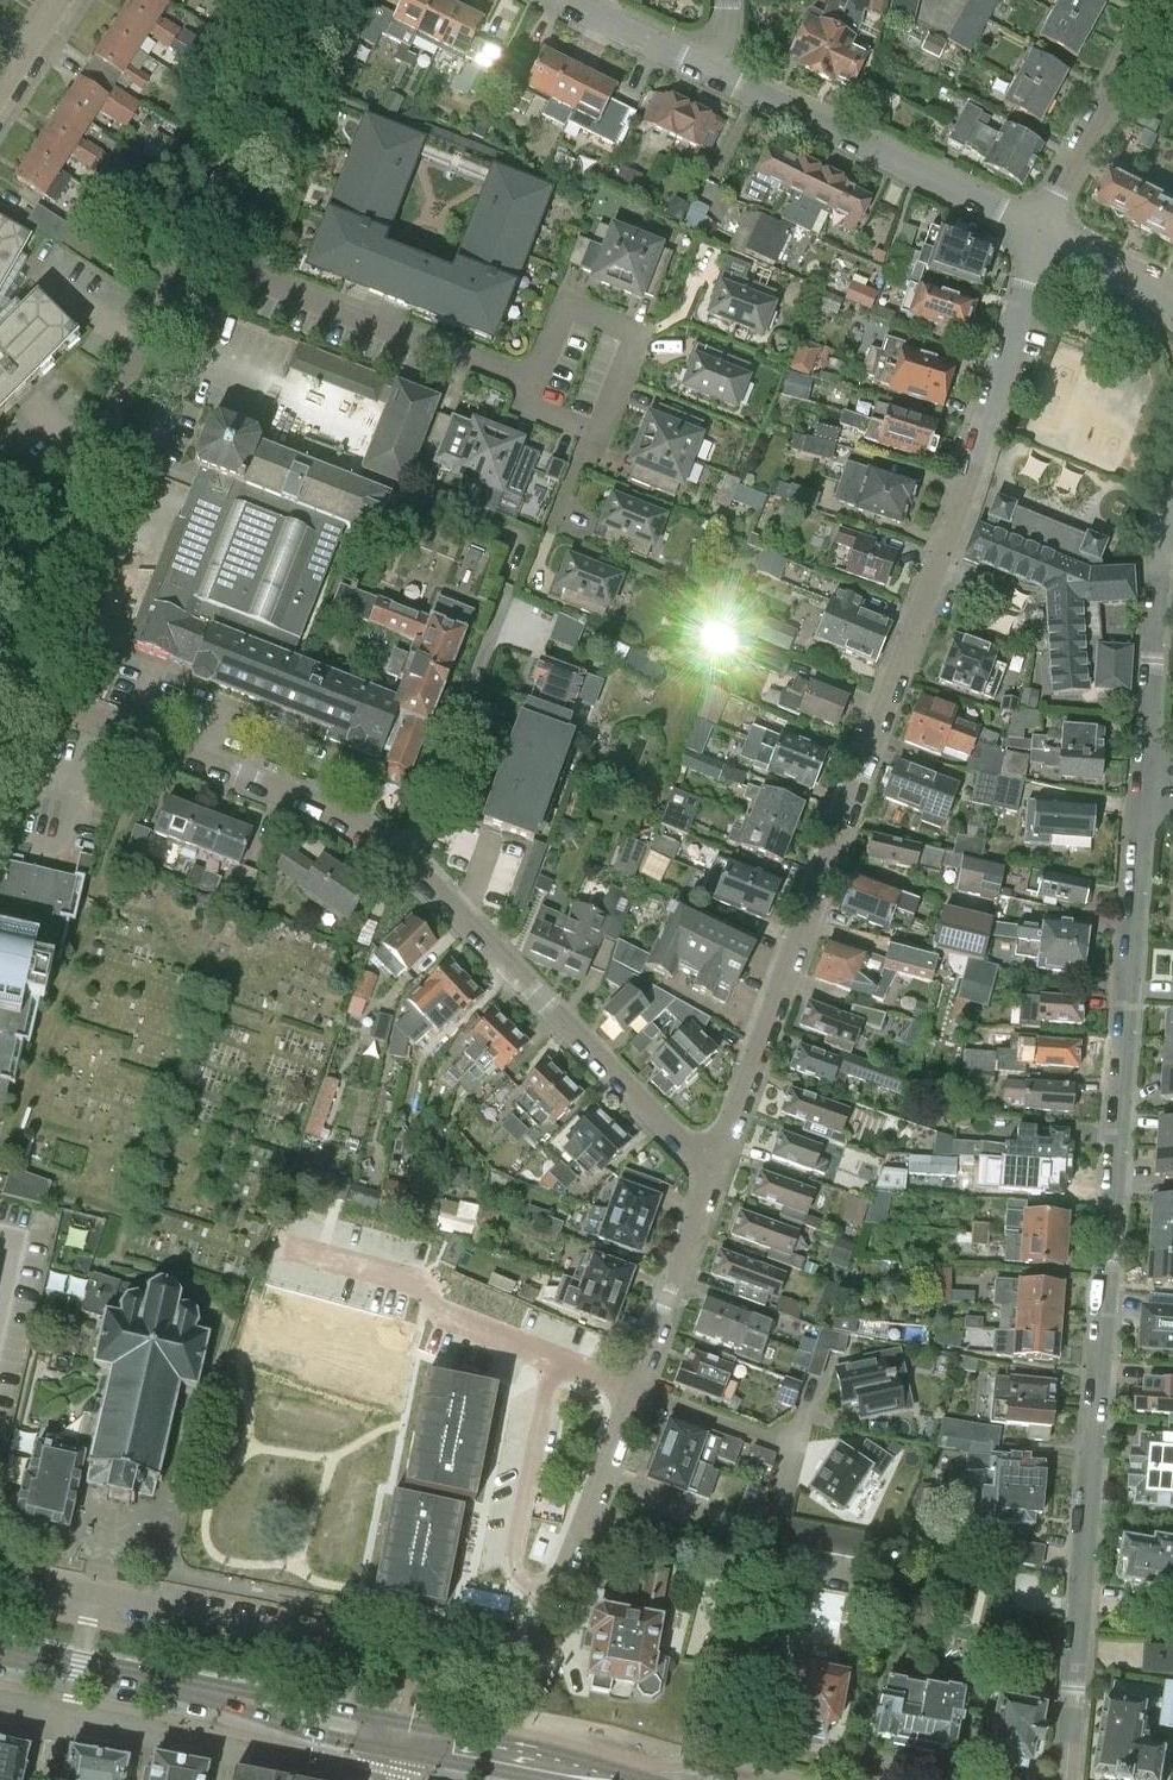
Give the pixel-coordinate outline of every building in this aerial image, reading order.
[(125,9),(174,41),(180,32),(165,22),(163,24),(158,21),(169,3),(164,0),(131,0),(125,9)] [(417,35),(434,0),(403,0),(395,16),(375,6),(359,39),(375,47),(381,35),(401,45),(393,60),(401,64),(407,54),(417,35)] [(440,46),(458,10),(438,0),(434,0),(417,35),(440,46)] [(625,1),(642,9),(642,0),(626,0),(625,1)] [(793,49),(804,54),(798,66),(816,74),(843,18),(851,0),(829,0),(821,15),(811,11),(793,49)] [(816,74),(833,83),(834,82),(850,90),(866,57),(849,49),(860,26),(863,13),(862,13),(865,0),(851,0),(843,18),(816,74)] [(862,13),(863,13),(878,16),(881,1),(879,0),(865,0),(862,13)] [(891,6),(916,12),(919,0),(892,0),(891,6)] [(965,8),(988,21),(994,9),(977,0),(969,0),(965,8)] [(994,9),(999,0),(977,0),(994,9)] [(1053,14),(1089,33),(1102,9),(1086,0),(1061,0),(1053,14)] [(916,12),(891,6),(888,19),(913,25),(916,12)] [(965,8),(959,19),(981,32),(988,21),(965,8)] [(125,9),(110,33),(138,52),(149,34),(155,38),(153,40),(168,49),(174,41),(125,9)] [(458,10),(440,46),(463,58),(460,63),(462,63),(466,65),(453,91),(466,97),(479,71),(490,77),(502,53),(474,39),(482,23),(458,10)] [(1089,33),(1053,14),(1040,38),(1075,58),(1089,33)] [(959,19),(952,31),(975,44),(981,32),(959,19)] [(180,32),(174,41),(189,50),(196,39),(181,29),(180,32)] [(975,44),(952,31),(946,41),(969,54),(975,44)] [(331,59),(347,66),(359,39),(343,32),(331,59)] [(138,52),(110,33),(94,58),(121,76),(142,90),(148,80),(133,71),(132,73),(127,69),(138,52)] [(927,38),(920,53),(938,61),(945,46),(927,38)] [(183,59),(189,50),(174,41),(168,49),(183,59)] [(535,94),(549,101),(567,65),(543,53),(519,100),(508,94),(502,105),(523,115),(528,105),(529,105),(534,96),(535,94)] [(415,58),(407,54),(401,64),(410,69),(415,58)] [(1030,56),(1017,80),(1052,100),(1066,75),(1030,56)] [(547,105),(539,121),(548,125),(553,115),(568,123),(573,113),(593,74),(580,67),(578,70),(567,65),(549,101),(547,105)] [(568,123),(567,125),(591,137),(615,89),(603,83),(605,80),(593,74),(573,113),(568,123)] [(1052,100),(1017,80),(1003,105),(1039,124),(1052,100)] [(78,82),(62,107),(90,125),(98,112),(125,129),(140,106),(113,88),(106,99),(78,82)] [(388,93),(379,113),(395,120),(404,100),(388,93)] [(642,123),(675,139),(689,108),(666,97),(665,99),(656,95),(642,123)] [(178,98),(167,115),(179,124),(191,107),(178,98)] [(62,107),(47,130),(106,170),(111,163),(101,153),(86,143),(85,145),(79,142),(90,125),(62,107)] [(960,118),(975,125),(980,115),(966,107),(960,118)] [(689,108),(675,139),(697,149),(692,161),(702,165),(715,138),(721,126),(712,121),(713,120),(689,108)] [(975,125),(960,118),(947,142),(962,150),(964,145),(987,158),(982,167),(1020,188),(1031,168),(969,135),(975,125)] [(402,261),(371,250),(375,238),(380,240),(413,154),(449,168),(460,141),(424,127),(418,141),(366,121),(310,265),(385,294),(411,310),(490,341),(549,192),(497,172),(503,157),(467,144),(456,171),(491,185),(454,281),(402,261)] [(475,125),(471,136),(480,140),(485,129),(475,125)] [(969,135),(1031,168),(1041,148),(1003,128),(998,137),(975,125),(969,135)] [(47,130),(32,154),(60,172),(71,155),(76,158),(75,160),(101,178),(106,170),(47,130)] [(1137,146),(1150,151),(1157,137),(1144,131),(1137,146)] [(155,133),(142,153),(161,165),(174,144),(155,133)] [(630,135),(624,148),(633,153),(640,140),(630,135)] [(768,186),(780,192),(794,164),(768,151),(747,197),(760,203),(768,186)] [(60,172),(32,154),(15,179),(55,204),(71,179),(60,172)] [(794,164),(780,192),(792,198),(779,225),(761,216),(744,251),(774,264),(789,229),(792,230),(795,225),(821,171),(796,159),(794,164)] [(620,168),(614,184),(642,196),(648,180),(620,168)] [(846,183),(821,171),(795,225),(808,231),(819,209),(828,214),(830,215),(844,187),(846,183)] [(1127,218),(1129,219),(1130,219),(1145,189),(1112,173),(1097,203),(1114,211),(1119,219),(1127,218)] [(870,200),(844,187),(830,215),(828,214),(821,227),(820,240),(844,252),(849,240),(829,231),(833,223),(853,233),(857,224),(858,224),(870,200)] [(1157,237),(1172,204),(1172,203),(1145,189),(1130,219),(1129,219),(1127,223),(1157,237)] [(674,199),(665,218),(681,226),(690,207),(674,199)] [(1157,237),(1172,245),(1172,204),(1157,237)] [(37,207),(26,223),(60,245),(71,229),(37,207)] [(706,239),(713,224),(691,213),(684,228),(706,239)] [(0,220),(0,291),(31,238),(0,220)] [(591,281),(615,290),(636,238),(612,229),(611,231),(598,225),(580,271),(593,276),(591,281)] [(918,230),(902,225),(895,248),(910,253),(918,230)] [(917,268),(922,272),(978,289),(990,253),(969,246),(970,242),(941,232),(940,233),(929,229),(920,256),(917,268)] [(636,238),(615,290),(639,300),(641,295),(654,300),(672,254),(659,249),(660,247),(636,238)] [(910,253),(895,248),(889,265),(893,266),(886,289),(905,296),(899,313),(905,315),(907,320),(913,322),(917,319),(964,335),(963,335),(965,336),(968,328),(974,326),(976,319),(973,314),(975,307),(973,306),(918,289),(919,283),(922,272),(917,268),(920,256),(910,253)] [(720,288),(709,316),(761,336),(772,307),(771,306),(776,294),(744,281),(749,268),(725,258),(714,286),(720,288)] [(865,289),(851,283),(845,299),(872,310),(878,294),(865,289)] [(31,289),(5,315),(10,320),(0,331),(0,414),(63,351),(58,347),(71,334),(75,339),(78,336),(31,289)] [(820,290),(813,305),(835,315),(842,300),(820,290)] [(870,349),(866,361),(947,387),(953,368),(902,352),(905,345),(885,338),(881,353),(870,349)] [(360,471),(405,488),(440,400),(395,382),(298,344),(294,354),(293,354),(288,369),(385,409),(360,471)] [(800,344),(789,369),(807,377),(818,352),(800,344)] [(683,388),(735,409),(747,380),(745,379),(750,367),(694,345),(689,359),(694,361),(683,388)] [(947,387),(866,361),(862,373),(881,378),(879,384),(890,387),(889,389),(941,406),(947,387)] [(789,374),(783,394),(808,401),(814,381),(789,374)] [(875,405),(870,422),(930,441),(936,423),(889,408),(889,409),(875,405)] [(648,417),(638,441),(690,462),(700,438),(698,437),(703,424),(658,406),(653,419),(648,417)] [(843,414),(839,426),(853,431),(857,418),(843,414)] [(452,476),(476,485),(497,433),(473,423),(471,428),(439,416),(428,443),(440,448),(433,466),(453,474),(452,476)] [(853,431),(852,433),(865,437),(864,439),(878,444),(877,445),(924,459),(930,441),(870,422),(857,418),(853,431)] [(175,519),(127,642),(194,668),(212,628),(215,619),(295,651),(344,527),(374,539),(390,497),(258,445),(259,443),(258,442),(254,435),(255,434),(217,419),(217,420),(210,423),(209,423),(194,460),(195,461),(198,468),(198,469),(204,472),(185,522),(179,520),(180,518),(178,518),(175,519)] [(476,485),(468,505),(469,505),(493,515),(502,493),(520,500),(538,455),(519,447),(521,442),(497,433),(476,485)] [(790,451),(800,453),(800,455),(831,462),(834,447),(803,440),(793,438),(790,451)] [(690,462),(638,441),(629,465),(634,467),(629,480),(674,498),(679,485),(681,486),(690,462)] [(543,478),(558,484),(565,465),(551,460),(543,478)] [(845,463),(839,483),(907,505),(909,506),(916,486),(868,470),(868,471),(845,463)] [(726,477),(716,502),(729,508),(732,502),(742,506),(748,491),(738,487),(740,482),(726,477)] [(907,505),(839,483),(833,502),(855,510),(901,525),(907,505)] [(774,498),(785,501),(814,511),(819,496),(790,487),(789,488),(779,485),(774,498)] [(590,538),(646,560),(651,547),(652,548),(664,519),(611,498),(601,526),(595,524),(590,538)] [(1086,695),(1085,680),(1095,679),(1094,691),(1128,694),(1131,649),(1100,648),(1096,608),(1134,604),(1132,571),(1098,573),(1098,564),(1106,544),(1086,535),(1084,540),(1013,512),(1015,507),(995,499),(986,519),(988,520),(984,531),(975,528),(963,558),(1043,591),(1047,596),(1053,696),(1086,695)] [(846,574),(883,586),(894,555),(873,548),(874,542),(826,526),(821,541),(854,551),(846,574)] [(753,532),(747,545),(766,552),(767,551),(771,540),(753,532)] [(766,552),(758,572),(778,580),(786,559),(767,551),(766,552)] [(546,599),(602,620),(607,608),(609,608),(620,579),(568,559),(557,587),(551,585),(546,599)] [(695,590),(701,575),(690,571),(684,587),(695,590)] [(777,581),(773,591),(824,612),(823,615),(847,625),(845,631),(881,645),(890,626),(858,613),(862,603),(836,592),(832,602),(794,586),(793,588),(777,581)] [(414,643),(408,658),(415,662),(410,676),(442,689),(443,688),(449,673),(448,673),(472,613),(438,600),(430,620),(379,600),(378,601),(356,592),(357,590),(351,587),(350,590),(340,586),(331,609),(369,624),(369,625),(414,643)] [(847,625),(823,615),(813,640),(873,665),(881,645),(845,631),(847,625)] [(756,639),(786,651),(794,632),(764,620),(756,639)] [(210,684),(284,713),(304,664),(212,628),(194,668),(191,677),(194,683),(204,687),(210,684)] [(738,640),(711,628),(704,640),(732,654),(738,640)] [(993,662),(997,652),(955,637),(938,681),(980,696),(993,701),(1006,667),(993,662)] [(615,668),(653,688),(663,669),(625,649),(615,668)] [(386,763),(382,773),(382,775),(385,781),(386,782),(397,786),(399,786),(405,784),(406,783),(428,727),(427,727),(442,689),(410,676),(415,662),(408,658),(392,651),(384,674),(403,681),(396,701),(400,701),(386,737),(387,738),(395,741),(386,763)] [(673,652),(666,666),(675,670),(682,656),(673,652)] [(527,706),(526,709),(558,721),(552,736),(562,740),(569,722),(567,721),(574,704),(592,711),(602,686),(583,679),(584,677),(541,661),(533,682),(537,683),(528,707),(527,706)] [(378,760),(387,738),(386,737),(400,701),(396,701),(304,664),(284,713),(330,732),(327,740),(378,760)] [(784,690),(777,709),(797,717),(798,713),(835,728),(846,700),(795,680),(790,692),(784,690)] [(1024,691),(1021,710),(1037,712),(1040,693),(1024,691)] [(1002,698),(1001,712),(1013,714),(1017,714),(1017,713),(1019,700),(1002,698)] [(920,699),(912,721),(996,750),(1001,735),(953,718),(956,711),(920,699)] [(716,728),(721,715),(700,706),(695,720),(716,728)] [(520,721),(482,824),(532,842),(568,742),(562,740),(552,736),(558,721),(526,709),(521,722),(520,721)] [(1013,714),(1005,753),(1022,757),(1025,730),(1040,731),(1041,715),(1017,713),(1017,714),(1013,714)] [(695,721),(684,750),(700,757),(711,727),(695,721)] [(965,771),(1001,778),(1005,753),(996,750),(912,721),(904,743),(940,756),(943,748),(969,758),(965,771)] [(751,729),(745,744),(818,771),(826,752),(781,735),(779,740),(751,729)] [(1030,737),(1029,751),(1101,757),(1102,732),(1061,729),(1060,740),(1030,737)] [(818,771),(745,744),(740,758),(768,769),(766,773),(811,790),(818,771)] [(684,750),(677,767),(716,782),(718,778),(740,787),(745,775),(723,766),(700,757),(684,750)] [(1005,753),(1001,778),(1023,783),(1028,764),(1057,766),(1056,778),(1099,782),(1101,757),(1029,751),(1028,758),(1022,757),(1005,753)] [(921,822),(939,829),(958,780),(940,774),(938,779),(897,764),(883,800),(923,815),(921,822)] [(970,804),(991,808),(997,778),(976,774),(970,804)] [(997,778),(991,808),(1016,814),(1023,784),(997,778)] [(747,787),(742,800),(756,805),(750,820),(790,835),(792,831),(796,831),(798,824),(796,821),(801,807),(747,787)] [(673,792),(660,826),(688,837),(701,802),(673,792)] [(154,835),(182,845),(195,812),(167,801),(154,835)] [(1026,803),(1023,845),(1049,847),(1050,838),(1090,840),(1090,837),(1095,834),(1096,826),(1091,823),(1092,807),(1050,804),(1050,805),(1026,803)] [(182,845),(208,855),(221,821),(195,812),(182,845)] [(790,835),(750,820),(745,835),(731,830),(726,842),(780,863),(785,850),(789,849),(791,842),(789,839),(790,835)] [(221,821),(208,855),(238,867),(251,833),(221,821)] [(562,821),(556,835),(565,838),(573,835),(577,826),(562,821)] [(125,853),(140,859),(150,832),(135,827),(125,853)] [(956,836),(952,855),(981,861),(985,842),(956,836)] [(955,894),(978,898),(985,862),(981,861),(952,855),(936,851),(873,837),(872,843),(868,846),(866,855),(868,859),(868,860),(908,869),(908,866),(932,871),(933,865),(960,872),(955,894)] [(614,874),(632,881),(645,846),(630,840),(624,857),(621,856),(614,874)] [(531,852),(543,857),(547,847),(535,843),(531,852)] [(301,891),(347,921),(367,891),(323,861),(323,860),(322,860),(315,870),(287,851),(277,867),(305,885),(301,891)] [(531,852),(528,862),(540,866),(543,857),(531,852)] [(649,852),(639,874),(660,884),(670,861),(649,852)] [(75,873),(89,877),(93,858),(79,855),(75,873)] [(715,860),(708,877),(771,902),(772,899),(776,898),(779,890),(777,887),(778,883),(728,863),(728,865),(715,860)] [(24,1043),(29,1045),(39,1003),(45,1004),(54,962),(60,963),(70,922),(75,923),(85,880),(0,861),(0,1037),(24,1043)] [(536,876),(540,866),(528,862),(524,872),(536,876)] [(985,862),(978,898),(997,903),(998,898),(1005,866),(985,862)] [(187,886),(196,889),(203,870),(193,867),(187,886)] [(232,894),(247,900),(257,873),(243,868),(232,894)] [(1037,895),(1036,897),(1083,908),(1083,906),(1087,904),(1089,895),(1086,890),(1088,884),(1029,871),(1025,893),(1037,895)] [(524,872),(521,881),(533,885),(536,876),(524,872)] [(533,890),(547,895),(552,883),(539,877),(533,890)] [(771,902),(708,877),(701,894),(714,899),(713,901),(763,921),(765,917),(769,916),(772,908),(769,905),(771,902)] [(854,877),(847,895),(913,918),(918,904),(898,897),(899,893),(854,877)] [(533,885),(521,881),(517,891),(529,895),(533,885)] [(568,920),(551,969),(580,982),(594,949),(595,950),(600,936),(616,943),(632,896),(611,887),(599,916),(575,905),(568,920)] [(517,891),(514,900),(526,905),(529,895),(517,891)] [(913,918),(847,895),(841,914),(886,931),(888,926),(907,933),(913,918)] [(514,900),(510,910),(522,914),(526,905),(514,900)] [(713,995),(722,1000),(725,993),(727,994),(729,995),(755,941),(675,903),(644,967),(672,980),(676,970),(696,980),(691,990),(711,999),(713,995)] [(523,957),(551,969),(568,920),(540,908),(534,924),(536,925),(523,957)] [(988,939),(992,923),(978,919),(977,924),(941,915),(936,937),(930,935),(926,951),(937,953),(937,954),(991,967),(997,941),(988,939)] [(383,948),(374,957),(383,966),(396,981),(406,972),(435,944),(431,940),(432,937),(427,932),(424,932),(411,919),(382,947),(383,948)] [(1018,925),(1016,941),(1085,951),(1088,926),(1043,920),(1041,928),(1018,925)] [(828,941),(822,960),(879,979),(882,971),(930,983),(937,954),(891,942),(885,961),(828,941)] [(1085,951),(1016,941),(1014,957),(1038,960),(1036,969),(1082,975),(1085,951)] [(633,951),(617,943),(611,962),(624,969),(633,951)] [(879,979),(822,960),(815,980),(856,993),(883,1002),(892,984),(879,979)] [(400,1031),(407,1039),(466,980),(458,972),(459,969),(454,964),(451,965),(449,962),(422,988),(429,997),(410,1015),(413,1018),(400,1031)] [(986,1009),(997,970),(967,962),(954,1009),(965,1012),(967,1004),(986,1009)] [(604,983),(619,991),(633,978),(610,965),(604,983)] [(345,1015),(359,1020),(364,1004),(365,1004),(373,978),(358,973),(345,1015)] [(466,980),(407,1039),(415,1047),(448,1016),(454,1023),(482,997),(480,995),(480,992),(476,987),(473,988),(466,980)] [(651,1025),(665,1011),(675,1000),(654,988),(640,1002),(627,989),(602,1014),(610,1023),(608,1025),(617,1034),(619,1032),(622,1035),(638,1018),(647,1027),(651,1025)] [(1017,1028),(1039,1029),(1039,1023),(1080,1026),(1082,1001),(1039,998),(1020,997),(1017,1028)] [(684,1031),(670,1044),(696,1071),(699,1069),(701,1071),(710,1062),(708,1060),(716,1052),(700,1036),(709,1020),(675,1000),(665,1011),(684,1031)] [(798,1027),(825,1037),(821,1046),(850,1056),(861,1025),(879,1032),(885,1016),(851,1008),(847,1018),(807,1004),(798,1027)] [(912,1018),(926,1022),(929,1008),(915,1004),(912,1018)] [(475,1045),(445,1075),(455,1085),(466,1074),(474,1066),(510,1028),(503,1021),(503,1018),(498,1013),(495,1014),(493,1012),(467,1038),(475,1045)] [(370,1041),(386,1045),(392,1019),(376,1015),(370,1041)] [(921,1047),(928,1023),(913,1020),(907,1043),(921,1047)] [(660,1034),(651,1025),(641,1034),(650,1043),(660,1034)] [(474,1066),(466,1074),(476,1084),(494,1064),(502,1071),(527,1045),(525,1043),(526,1040),(521,1035),(518,1036),(510,1028),(474,1066)] [(0,1037),(0,1123),(9,1083),(14,1084),(24,1043),(0,1037)] [(1033,1067),(1077,1070),(1079,1045),(1034,1042),(1034,1053),(1022,1052),(1021,1064),(1033,1065),(1033,1067)] [(1163,1072),(1172,1072),(1172,1044),(1169,1043),(1168,1057),(1165,1057),(1163,1072)] [(696,1071),(670,1044),(650,1063),(660,1074),(651,1083),(667,1100),(685,1083),(687,1085),(696,1076),(694,1074),(696,1071)] [(841,1089),(846,1076),(870,1085),(876,1067),(837,1052),(834,1060),(798,1047),(789,1071),(829,1085),(829,1084),(841,1089)] [(515,1107),(526,1118),(563,1079),(546,1062),(518,1092),(524,1098),(515,1107)] [(870,1085),(906,1098),(913,1081),(876,1067),(870,1085)] [(652,1073),(647,1068),(638,1077),(643,1082),(652,1073)] [(966,1087),(993,1089),(994,1074),(967,1072),(966,1087)] [(1162,1085),(1166,1086),(1165,1101),(1172,1101),(1172,1072),(1163,1072),(1162,1085)] [(305,1135),(319,1141),(340,1083),(325,1078),(305,1135)] [(563,1079),(526,1118),(537,1129),(547,1119),(553,1125),(581,1096),(563,1079)] [(1023,1110),(1035,1111),(1071,1113),(1071,1108),(1074,1108),(1075,1097),(1072,1097),(1073,1088),(1004,1084),(1004,1086),(999,1085),(998,1096),(1003,1097),(1003,1100),(1024,1101),(1023,1110)] [(780,1114),(804,1123),(801,1132),(845,1147),(848,1135),(846,1133),(834,1129),(840,1110),(788,1091),(780,1114)] [(564,1154),(575,1165),(612,1127),(594,1110),(566,1138),(573,1144),(564,1154)] [(498,1129),(507,1137),(519,1125),(510,1116),(498,1129)] [(1158,1149),(1172,1150),(1172,1120),(1163,1120),(1162,1135),(1159,1135),(1158,1149)] [(519,1125),(507,1137),(516,1146),(528,1133),(519,1125)] [(612,1127),(575,1165),(587,1177),(597,1167),(602,1172),(629,1144),(612,1127)] [(1070,1165),(1071,1146),(1066,1145),(1067,1132),(1018,1129),(1017,1145),(981,1143),(980,1158),(1070,1165)] [(771,1158),(811,1172),(812,1171),(823,1175),(827,1162),(816,1159),(820,1148),(779,1134),(771,1158)] [(934,1159),(952,1160),(953,1156),(953,1144),(954,1140),(937,1135),(934,1159)] [(1158,1149),(1157,1164),(1160,1164),(1159,1179),(1172,1180),(1172,1150),(1158,1149)] [(934,1159),(909,1158),(908,1176),(955,1179),(956,1160),(952,1160),(934,1159)] [(1069,1185),(1070,1165),(980,1158),(979,1172),(1030,1175),(1029,1182),(1032,1182),(1032,1187),(1045,1188),(1044,1196),(1062,1197),(1063,1184),(1069,1185)] [(549,1177),(558,1184),(570,1172),(561,1164),(549,1177)] [(624,1170),(608,1213),(650,1228),(655,1215),(652,1214),(657,1200),(654,1199),(660,1183),(624,1170)] [(41,1207),(48,1187),(9,1172),(0,1196),(41,1207)] [(570,1172),(558,1184),(551,1192),(564,1197),(579,1180),(570,1172)] [(875,1193),(903,1196),(906,1174),(883,1172),(875,1193)] [(792,1212),(789,1221),(818,1232),(821,1223),(804,1217),(813,1193),(759,1174),(750,1197),(792,1212)] [(343,1204),(349,1184),(336,1180),(330,1200),(343,1204)] [(379,1197),(351,1188),(346,1202),(375,1211),(379,1197)] [(850,1198),(842,1222),(862,1228),(870,1204),(850,1198)] [(1152,1227),(1172,1228),(1172,1199),(1158,1198),(1157,1213),(1153,1213),(1152,1227)] [(1064,1242),(1066,1217),(1024,1213),(1025,1204),(1024,1204),(1006,1202),(1003,1238),(1006,1238),(1064,1242)] [(436,1207),(409,1203),(406,1224),(433,1228),(436,1207)] [(441,1216),(437,1230),(469,1239),(477,1210),(460,1205),(456,1220),(441,1216)] [(645,1242),(650,1228),(608,1213),(595,1208),(585,1235),(638,1254),(642,1241),(645,1242)] [(541,1228),(545,1215),(528,1209),(524,1221),(541,1228)] [(767,1260),(800,1272),(804,1259),(784,1252),(792,1232),(738,1213),(730,1237),(770,1252),(767,1260)] [(548,1218),(543,1229),(559,1235),(563,1223),(548,1218)] [(990,1237),(990,1227),(973,1226),(973,1236),(990,1237)] [(1153,1257),(1172,1258),(1172,1228),(1152,1227),(1151,1242),(1154,1242),(1153,1257)] [(559,1235),(543,1229),(539,1241),(555,1246),(559,1235)] [(439,1263),(453,1270),(465,1243),(451,1236),(439,1263)] [(989,1248),(990,1237),(973,1236),(972,1247),(989,1248)] [(1062,1267),(1064,1242),(1006,1238),(1004,1263),(1062,1267)] [(829,1259),(848,1265),(854,1245),(835,1239),(829,1259)] [(776,1300),(784,1276),(758,1267),(718,1253),(710,1276),(734,1285),(730,1295),(763,1307),(767,1296),(776,1300)] [(626,1285),(631,1272),(582,1254),(572,1281),(582,1284),(624,1300),(629,1286),(626,1285)] [(1153,1257),(1152,1284),(1172,1285),(1172,1258),(1153,1257)] [(819,1268),(807,1263),(804,1272),(815,1276),(819,1268)] [(84,1414),(75,1451),(82,1453),(81,1458),(88,1460),(87,1464),(84,1463),(83,1465),(83,1466),(87,1467),(87,1468),(86,1471),(87,1471),(84,1485),(105,1489),(104,1494),(100,1493),(100,1497),(103,1497),(103,1498),(104,1498),(103,1502),(106,1502),(107,1499),(112,1500),(112,1498),(117,1499),(121,1500),(121,1502),(126,1503),(125,1507),(128,1507),(129,1504),(130,1504),(130,1503),(133,1504),(134,1501),(131,1500),(132,1495),(152,1500),(157,1483),(159,1484),(161,1480),(157,1480),(162,1459),(166,1459),(166,1456),(163,1455),(168,1435),(171,1436),(172,1432),(168,1431),(173,1413),(176,1413),(177,1409),(173,1408),(177,1394),(189,1397),(190,1390),(194,1391),(195,1394),(199,1391),(196,1389),(201,1366),(204,1367),(205,1363),(202,1362),(207,1339),(209,1338),(208,1335),(204,1336),(193,1334),(196,1327),(200,1327),(199,1324),(196,1324),(197,1316),(199,1314),(197,1312),(194,1315),(187,1308),(188,1305),(185,1305),(184,1309),(177,1310),(177,1299),(180,1299),(180,1296),(177,1296),(172,1286),(174,1283),(172,1282),(169,1285),(160,1282),(160,1279),(157,1279),(157,1283),(148,1288),(146,1286),(144,1288),(121,1284),(93,1274),(80,1312),(103,1320),(98,1339),(95,1339),(94,1341),(97,1343),(92,1365),(88,1367),(90,1370),(94,1368),(93,1375),(107,1378),(103,1393),(99,1392),(99,1394),(93,1393),(88,1415),(84,1414)] [(931,1307),(947,1307),(948,1277),(932,1276),(931,1307)] [(994,1306),(1001,1306),(1059,1312),(1061,1286),(997,1281),(994,1306)] [(624,1300),(582,1284),(577,1297),(571,1295),(566,1309),(612,1326),(616,1312),(619,1313),(624,1300)] [(538,1296),(523,1289),(518,1300),(532,1307),(538,1296)] [(708,1298),(701,1317),(768,1341),(774,1324),(749,1316),(750,1313),(708,1298)] [(775,1312),(797,1321),(802,1308),(780,1299),(775,1312)] [(420,1324),(344,1301),(339,1316),(415,1339),(420,1324)] [(317,1324),(257,1306),(245,1345),(305,1363),(303,1370),(391,1397),(403,1358),(315,1331),(317,1324)] [(1057,1337),(1059,1312),(1001,1306),(1000,1332),(1057,1337)] [(1172,1352),(1172,1312),(1145,1310),(1144,1330),(1143,1330),(1142,1345),(1143,1345),(1142,1350),(1172,1352)] [(768,1341),(701,1317),(694,1336),(736,1352),(738,1348),(762,1357),(768,1341)] [(981,1333),(982,1321),(965,1320),(965,1322),(960,1321),(959,1332),(981,1333)] [(820,1331),(815,1349),(843,1355),(847,1336),(820,1331)] [(935,1345),(959,1350),(962,1336),(937,1331),(935,1345)] [(1057,1337),(1000,1332),(999,1343),(1016,1345),(1014,1359),(1055,1362),(1057,1337)] [(812,1354),(816,1343),(802,1338),(798,1350),(812,1354)] [(807,1373),(812,1357),(797,1352),(792,1368),(807,1373)] [(675,1386),(718,1402),(719,1401),(729,1405),(736,1386),(725,1382),(730,1368),(690,1353),(686,1367),(683,1366),(675,1386)] [(865,1364),(835,1370),(842,1404),(856,1401),(860,1419),(870,1418),(911,1408),(904,1375),(886,1378),(880,1355),(864,1358),(865,1364)] [(978,1363),(961,1360),(959,1372),(975,1375),(978,1363)] [(430,1363),(407,1476),(478,1490),(501,1377),(430,1363)] [(1028,1428),(1027,1440),(1047,1442),(1049,1430),(1050,1430),(1052,1408),(1051,1408),(1053,1384),(994,1379),(990,1425),(1028,1428)] [(791,1412),(800,1387),(784,1381),(775,1406),(791,1412)] [(1171,1425),(1172,1425),(1172,1383),(1147,1381),(1146,1393),(1139,1392),(1138,1413),(1171,1416),(1171,1425)] [(725,1490),(727,1483),(737,1457),(742,1444),(687,1424),(686,1428),(667,1422),(666,1425),(662,1427),(659,1434),(662,1438),(659,1445),(655,1444),(654,1449),(709,1470),(710,1470),(714,1458),(722,1461),(713,1486),(725,1490)] [(939,1438),(997,1449),(1000,1432),(942,1422),(939,1438)] [(16,1521),(14,1532),(32,1536),(63,1543),(65,1531),(66,1531),(75,1490),(74,1490),(77,1475),(81,1458),(82,1453),(75,1451),(70,1450),(69,1456),(54,1452),(57,1440),(42,1436),(39,1449),(37,1448),(30,1480),(25,1479),(16,1521)] [(1133,1471),(1172,1474),(1172,1439),(1142,1436),(1141,1451),(1135,1451),(1133,1471)] [(839,1449),(837,1448),(836,1450),(828,1463),(827,1462),(819,1475),(819,1476),(810,1488),(809,1490),(811,1492),(811,1491),(839,1510),(839,1511),(841,1512),(843,1510),(842,1510),(868,1471),(880,1479),(893,1460),(865,1441),(853,1459),(839,1449)] [(892,1444),(886,1453),(897,1460),(903,1451),(892,1444)] [(760,1466),(771,1470),(775,1456),(773,1455),(753,1448),(750,1457),(762,1461),(760,1466)] [(705,1481),(709,1470),(654,1449),(652,1454),(655,1456),(652,1463),(648,1464),(645,1472),(648,1476),(647,1479),(685,1493),(686,1491),(697,1495),(702,1480),(705,1481)] [(1028,1457),(966,1455),(965,1472),(974,1473),(974,1489),(991,1491),(1041,1496),(1045,1490),(1046,1483),(1043,1479),(1042,1476),(1043,1465),(1028,1464),(1028,1457)] [(1132,1492),(1137,1492),(1136,1507),(1172,1510),(1172,1474),(1133,1471),(1132,1492)] [(396,1485),(377,1583),(447,1598),(467,1499),(396,1485)] [(936,1486),(921,1486),(910,1511),(934,1513),(936,1486)] [(1040,1513),(1041,1496),(973,1490),(970,1514),(979,1515),(979,1522),(1032,1527),(1033,1516),(1036,1517),(1040,1513)] [(775,1544),(788,1546),(794,1520),(780,1518),(775,1544)] [(807,1523),(794,1520),(788,1546),(802,1549),(807,1523)] [(807,1523),(802,1549),(815,1552),(821,1526),(807,1523)] [(829,1555),(834,1529),(821,1526),(815,1552),(829,1555)] [(834,1529),(829,1555),(843,1557),(848,1531),(834,1529)] [(843,1557),(856,1560),(861,1534),(848,1531),(843,1557)] [(875,1537),(861,1534),(856,1560),(870,1563),(875,1537)] [(888,1540),(875,1537),(870,1563),(883,1565),(895,1568),(900,1542),(888,1540)] [(1158,1545),(1155,1562),(1172,1565),(1172,1542),(1159,1539),(1158,1545)] [(1158,1545),(1127,1540),(1123,1563),(1131,1566),(1129,1584),(1172,1591),(1172,1565),(1155,1562),(1158,1545)] [(1012,1562),(1039,1567),(1043,1548),(1016,1543),(1012,1562)] [(636,1687),(635,1692),(640,1700),(650,1702),(658,1696),(664,1663),(651,1660),(665,1573),(645,1570),(637,1618),(601,1612),(592,1618),(588,1636),(585,1635),(582,1650),(592,1652),(587,1678),(591,1679),(589,1692),(608,1695),(611,1683),(636,1687)] [(838,1640),(846,1599),(814,1593),(809,1619),(815,1621),(812,1634),(838,1640)] [(1172,1674),(1172,1651),(1148,1649),(1146,1672),(1172,1674)] [(778,1713),(785,1720),(806,1724),(803,1737),(823,1740),(826,1727),(827,1728),(836,1724),(845,1676),(808,1669),(809,1667),(792,1664),(790,1674),(785,1673),(778,1713)] [(893,1745),(913,1749),(924,1689),(904,1685),(906,1674),(889,1671),(883,1698),(880,1710),(881,1710),(876,1737),(894,1740),(893,1745)] [(1096,1778),(1100,1779),(1109,1779),(1163,1779),(1168,1750),(1150,1748),(1152,1735),(1144,1734),(1148,1707),(1162,1710),(1159,1728),(1172,1730),(1172,1683),(1167,1682),(1164,1700),(1152,1698),(1155,1680),(1114,1673),(1110,1701),(1109,1701),(1108,1704),(1109,1704),(1103,1741),(1102,1741),(1102,1744),(1097,1775),(1096,1778)] [(924,1689),(913,1749),(934,1753),(935,1748),(952,1751),(965,1685),(947,1681),(945,1693),(924,1689)] [(1037,1730),(1041,1710),(1000,1702),(989,1758),(991,1758),(989,1770),(1007,1774),(1009,1762),(1010,1762),(1009,1766),(1025,1770),(1027,1762),(1031,1743),(1037,1744),(1040,1730),(1037,1730)] [(100,1743),(76,1739),(74,1743),(73,1743),(72,1752),(70,1751),(64,1779),(93,1779),(100,1743)] [(25,1769),(23,1769),(28,1750),(0,1743),(0,1779),(22,1779),(25,1769)] [(93,1779),(122,1779),(126,1761),(124,1761),(125,1753),(124,1752),(124,1748),(100,1743),(93,1779)] [(180,1762),(153,1757),(150,1774),(144,1773),(143,1779),(176,1779),(180,1762)] [(176,1779),(205,1779),(205,1777),(206,1777),(208,1768),(180,1762),(176,1779)]
